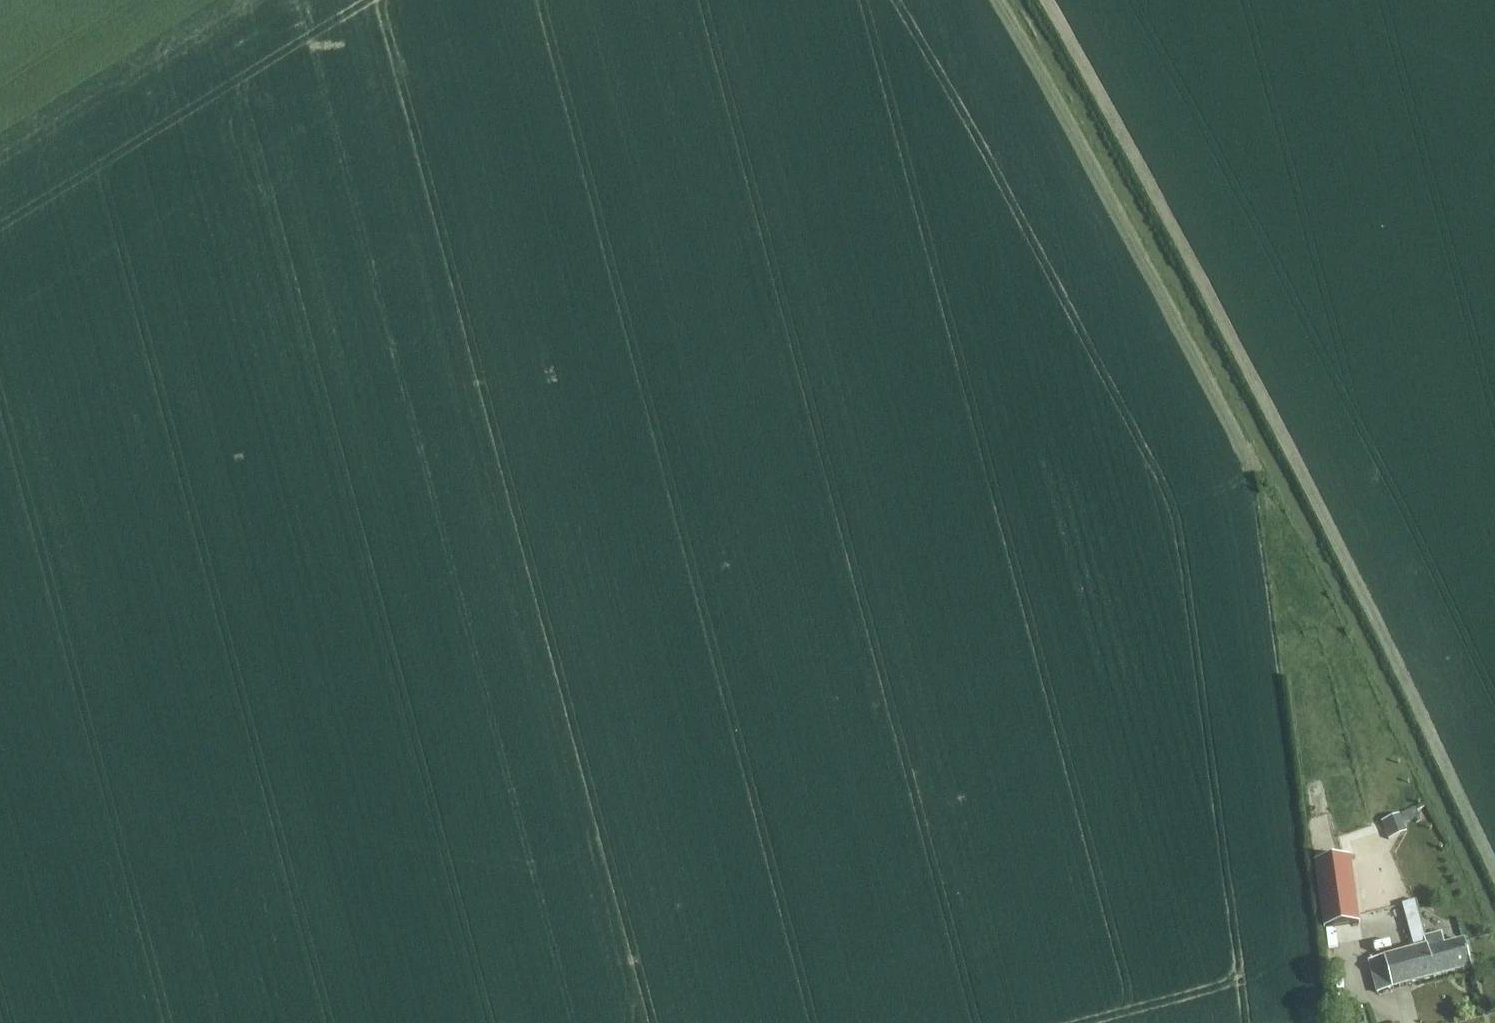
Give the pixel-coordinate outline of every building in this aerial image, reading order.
[(1398,815),(1381,822),(1385,831),(1402,823),(1398,815)] [(1350,857),(1314,862),(1324,929),(1359,924),(1350,857)] [(1416,949),(1369,962),(1377,993),(1470,968),(1463,941),(1444,946),(1442,942),(1440,934),(1424,939),(1414,901),(1406,904),(1409,915),(1408,915),(1416,949)]
